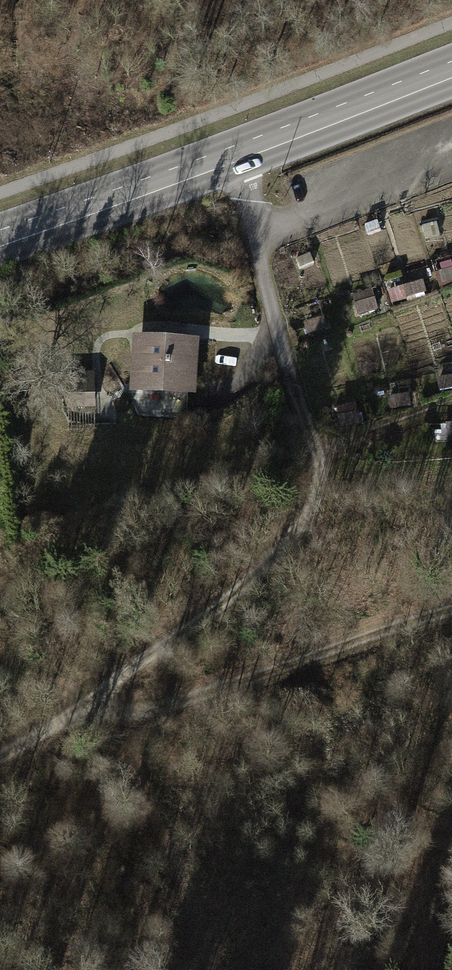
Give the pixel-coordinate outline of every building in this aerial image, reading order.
[(451,278),(451,263),(444,265),(448,280),(451,278)] [(426,276),(390,283),(394,300),(429,292),(426,276)] [(375,289),(356,294),(361,310),(380,305),(375,289)] [(134,389),(201,394),(206,333),(139,328),(134,389)] [(442,388),(451,387),(451,371),(441,372),(442,388)] [(339,423),(363,420),(360,399),(336,402),(339,423)]
